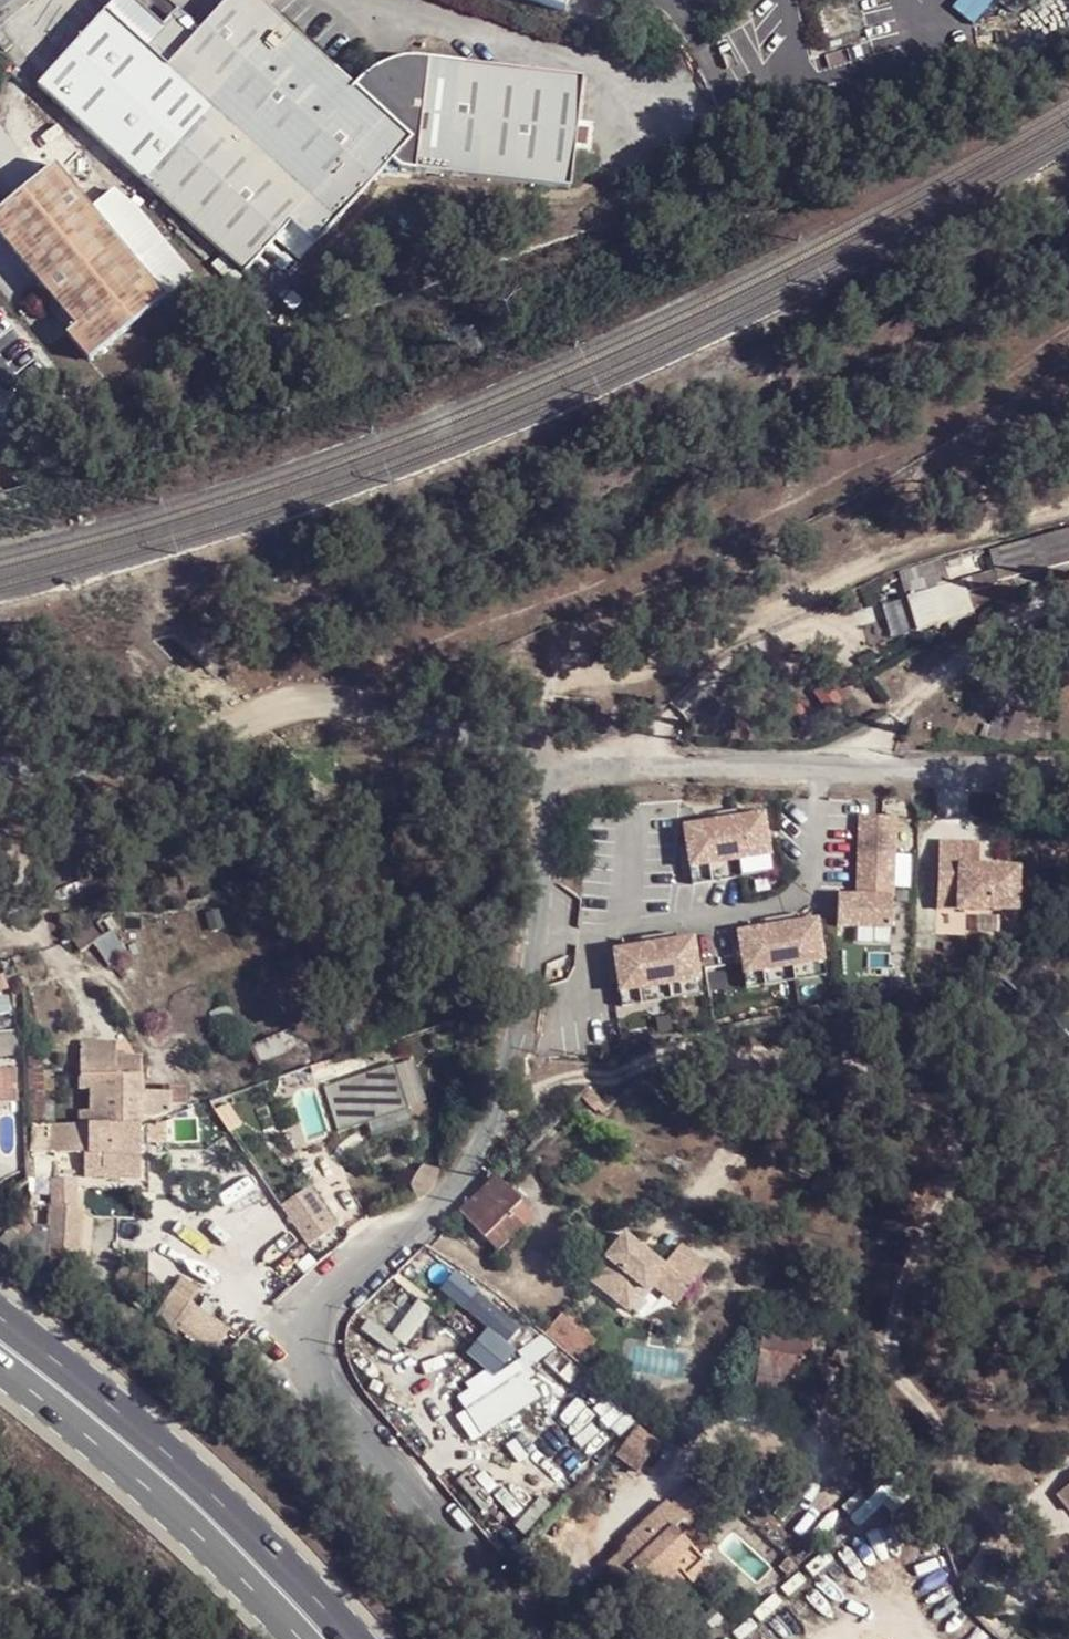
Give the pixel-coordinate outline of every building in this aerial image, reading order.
[(572,183),(575,145),(579,124),(586,77),(457,57),(430,55),(405,54),(389,58),(369,68),(355,81),(258,0),(224,0),(198,27),(178,8),(161,26),(131,0),(113,0),(38,82),(245,270),(276,238),(300,259),(375,178),(392,159),(402,166),(572,183)] [(554,21),(564,0),(498,0),(554,21)] [(1,54),(10,45),(0,35),(0,52),(1,54)] [(592,126),(579,124),(575,145),(590,148),(592,126)] [(54,168),(0,210),(0,245),(71,330),(60,338),(83,367),(162,305),(88,210),(54,168)] [(111,192),(88,210),(162,305),(187,284),(132,214),(111,192)] [(299,308),(290,294),(278,307),(287,318),(299,308)] [(1026,542),(1036,579),(1068,568),(1068,529),(1026,542)] [(904,607),(955,591),(947,565),(894,579),(904,607)] [(994,581),(955,591),(904,607),(913,643),(969,632),(963,605),(997,596),(994,581)] [(759,817),(681,831),(688,872),(767,857),(759,817)] [(860,818),(857,887),(893,888),(896,819),(860,818)] [(977,843),(937,842),(935,908),(1015,911),(1017,868),(976,867),(977,843)] [(767,857),(688,872),(691,889),(770,874),(767,857)] [(893,899),(893,888),(857,887),(857,898),(893,899)] [(857,898),(838,898),(837,928),(892,929),(893,899),(857,898)] [(102,920),(72,937),(80,949),(108,931),(102,920)] [(815,924),(737,939),(744,979),(822,965),(815,924)] [(691,945),(613,959),(621,1000),(699,985),(691,945)] [(822,965),(744,979),(747,996),(826,982),(822,965)] [(699,985),(621,1000),(624,1016),(702,1002),(699,985)] [(84,1029),(83,1042),(118,1043),(118,1031),(84,1029)] [(79,1127),(136,1129),(136,1121),(170,1110),(170,1100),(183,1096),(186,1078),(168,1075),(166,1085),(138,1084),(141,1050),(117,1049),(118,1043),(83,1042),(80,1087),(90,1089),(91,1115),(79,1116),(79,1127)] [(24,1050),(25,1126),(42,1126),(42,1049),(24,1050)] [(396,1066),(321,1089),(334,1133),(409,1109),(396,1066)] [(9,1101),(7,1068),(0,1069),(0,1102),(9,1101)] [(66,1127),(48,1127),(48,1152),(65,1152),(66,1127)] [(136,1154),(136,1129),(79,1127),(66,1127),(65,1152),(100,1153),(136,1154)] [(135,1167),(136,1154),(100,1153),(97,1167),(135,1167)] [(79,1175),(54,1175),(54,1201),(50,1201),(49,1245),(85,1247),(86,1201),(79,1201),(79,1175)] [(519,1202),(495,1176),(459,1211),(482,1237),(509,1211),(519,1202)] [(308,1187),(280,1207),(309,1248),(337,1228),(308,1187)] [(521,1224),(509,1211),(482,1237),(495,1250),(521,1224)] [(586,1282),(625,1315),(648,1288),(662,1272),(623,1239),(586,1282)] [(687,1294),(662,1272),(648,1288),(673,1310),(687,1294)] [(479,1281),(451,1312),(479,1336),(468,1349),(494,1373),(517,1347),(508,1339),(524,1321),(479,1281)] [(229,1331),(170,1294),(154,1319),(213,1356),(229,1331)] [(558,1315),(542,1334),(557,1346),(575,1363),(591,1344),(558,1315)] [(775,1387),(777,1365),(779,1343),(746,1337),(742,1383),(775,1387)] [(794,1368),(798,1348),(797,1346),(779,1343),(777,1365),(794,1368)] [(466,1394),(489,1428),(540,1393),(517,1359),(466,1394)] [(824,1392),(811,1372),(801,1376),(815,1399),(824,1392)] [(773,1410),(775,1387),(742,1383),(739,1405),(773,1410)] [(640,1444),(637,1449),(660,1465),(663,1460),(640,1444)] [(637,1449),(622,1472),(645,1488),(660,1465),(637,1449)] [(690,1582),(700,1592),(706,1599),(730,1578),(702,1544),(742,1510),(716,1481),(699,1496),(712,1510),(689,1530),(676,1515),(671,1509),(631,1544),(639,1554),(618,1574),(653,1614),(658,1610),(690,1582)] [(1053,1496),(1068,1516),(1068,1515),(1068,1483),(1053,1496)] [(886,1487),(853,1511),(872,1536),(905,1513),(886,1487)] [(699,1496),(676,1515),(689,1530),(712,1510),(699,1496)] [(668,1619),(700,1592),(690,1582),(658,1610),(668,1619)]
